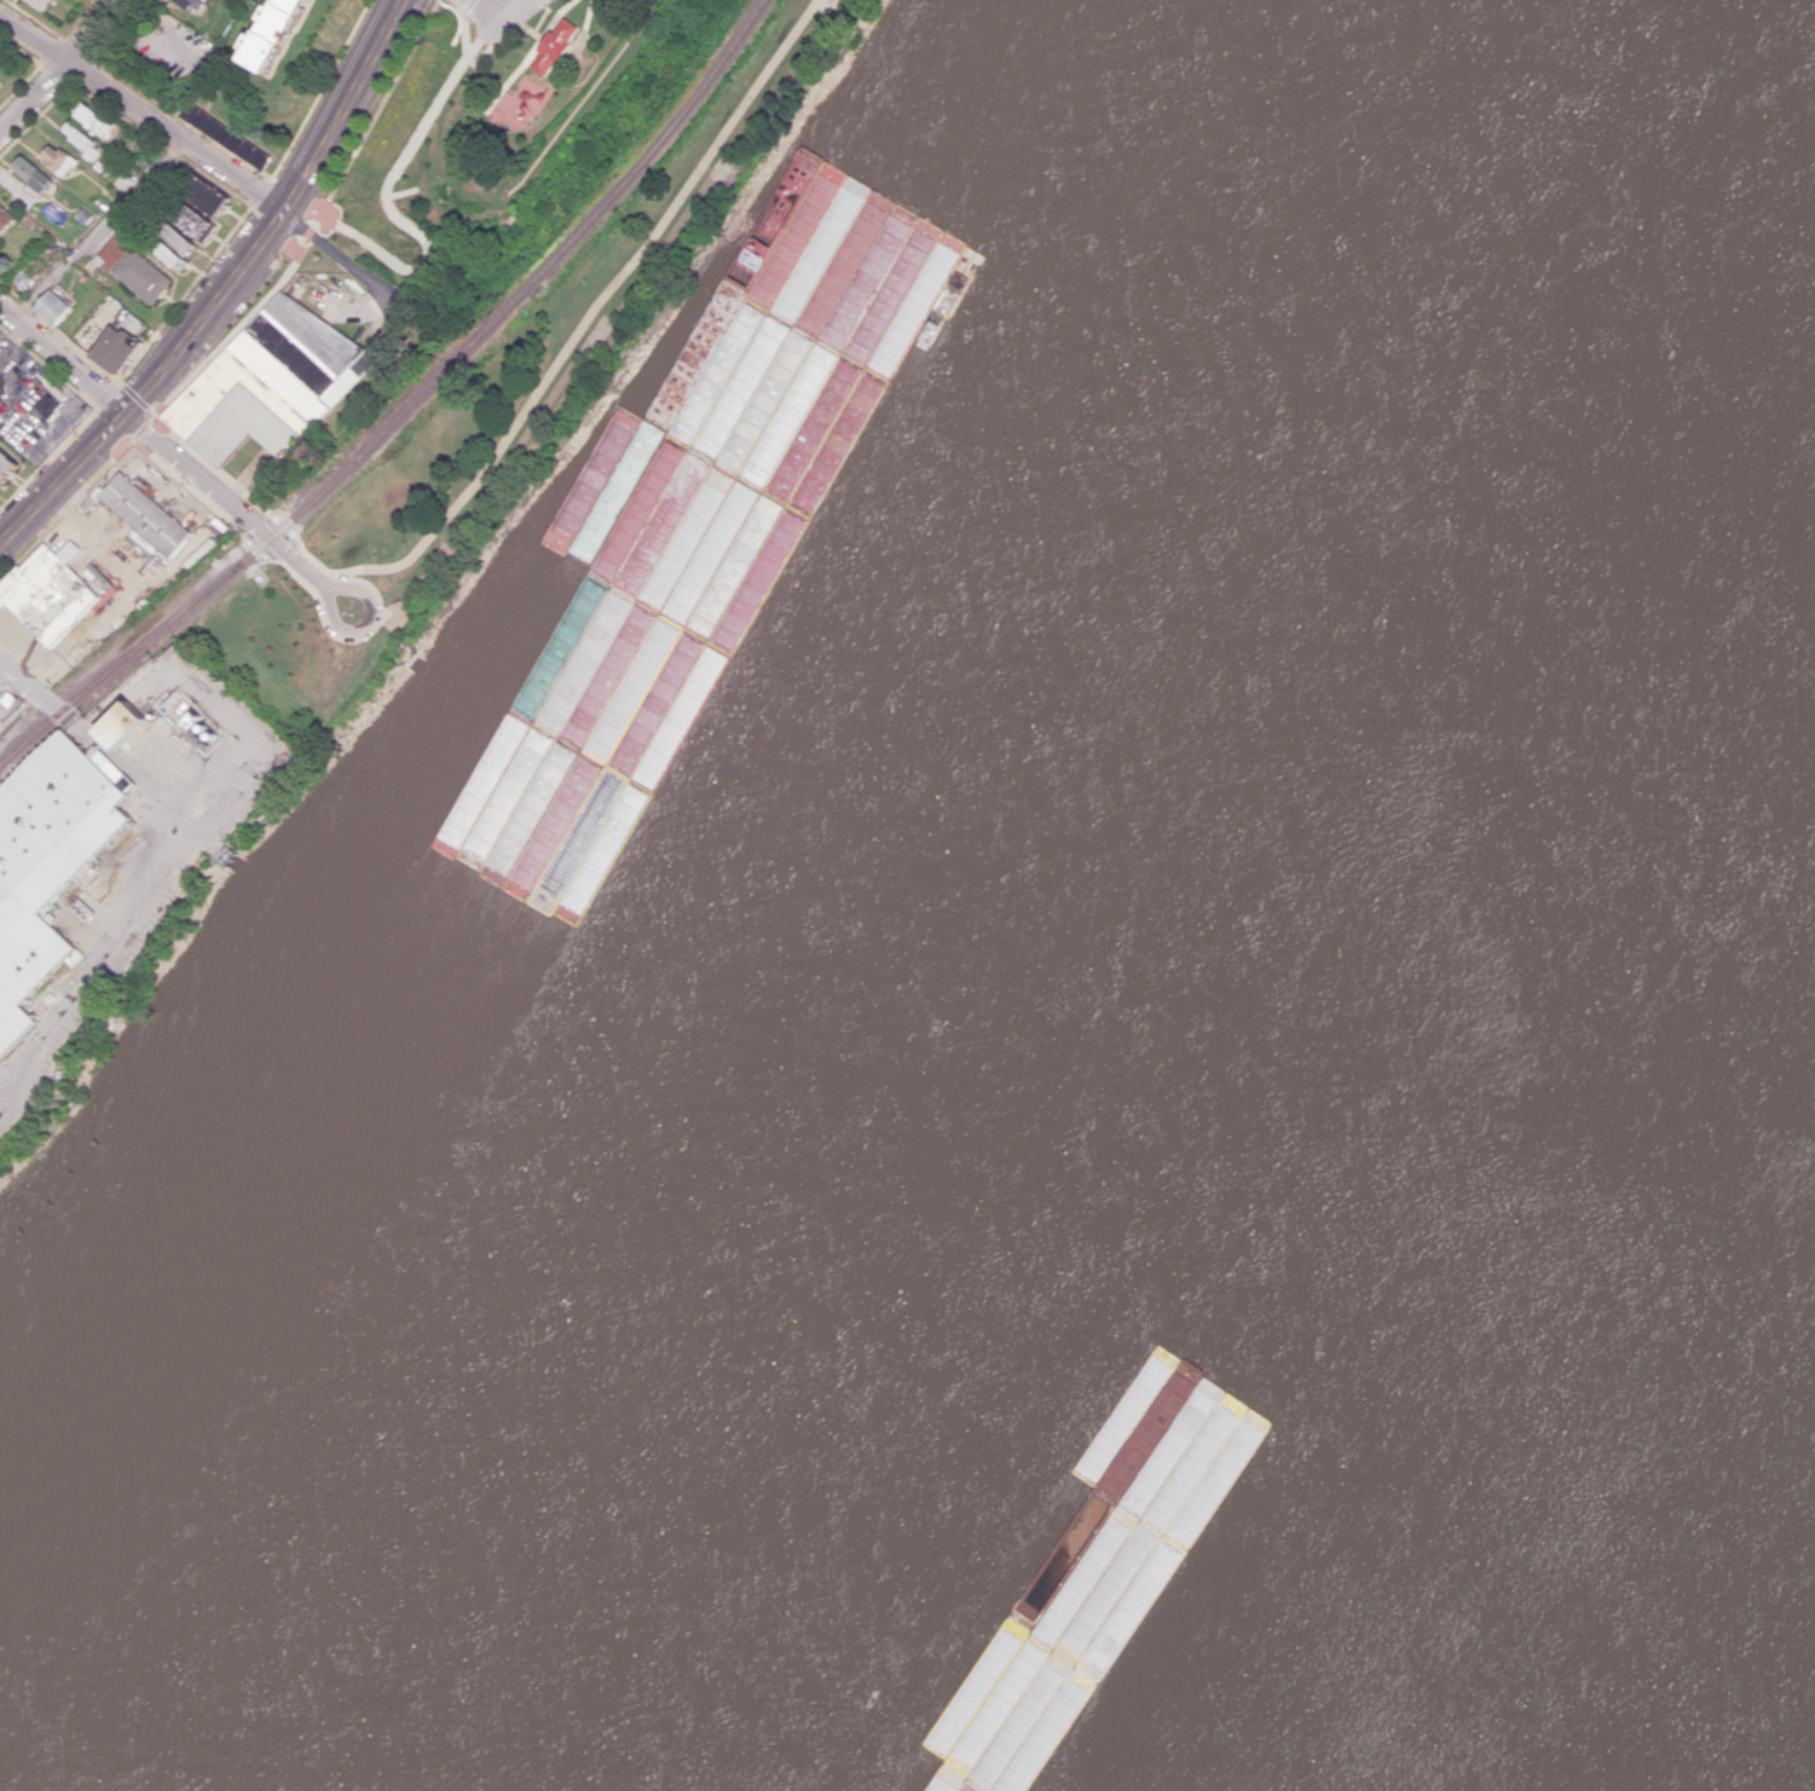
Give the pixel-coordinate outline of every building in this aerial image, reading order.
[(579,27),(562,16),(529,66),(547,77),(579,27)] [(177,115),(187,99),(271,156),(261,172),(177,115)] [(741,275),(719,261),(633,396),(655,410),(741,275)] [(160,416),(282,290),(369,347),(352,366),(364,377),(305,434),(324,451),(308,467),(297,457),(291,463),(284,456),(278,464),(273,461),(278,455),(252,432),(221,467),(160,416)] [(102,496),(125,469),(197,531),(174,557),(102,496)] [(5,607),(0,602),(0,584),(46,539),(102,596),(98,599),(103,605),(94,613),(89,609),(52,646),(10,602),(5,607)] [(118,749),(148,718),(128,699),(99,731),(118,749)] [(32,906),(41,919),(33,925),(26,998),(45,1026),(58,896),(142,789),(55,720),(0,791),(0,911),(32,906)] [(10,1118),(0,1110),(0,1124),(10,1118)] [(1228,1387),(1206,1378),(1156,1502),(1179,1511),(1228,1387)] [(1182,1519),(1200,1526),(1215,1486),(1243,1496),(1259,1452),(1238,1444),(1252,1406),(1248,1404),(1251,1395),(1231,1388),(1182,1519)] [(1073,1473),(1096,1481),(1102,1466),(1079,1457),(1073,1473)] [(1059,1491),(1065,1475),(1045,1467),(1039,1482),(1059,1491)] [(1104,1525),(1116,1498),(1070,1478),(1060,1499),(1070,1503),(1070,1505),(1082,1510),(1080,1515),(1104,1525)] [(983,1599),(1004,1606),(1008,1594),(986,1587),(983,1599)] [(1034,1607),(1011,1597),(1004,1614),(1027,1623),(1034,1607)] [(1052,1642),(1046,1658),(1068,1667),(1074,1651),(1052,1642)] [(991,1759),(967,1748),(968,1747),(945,1735),(935,1755),(956,1765),(960,1757),(968,1761),(964,1769),(982,1778),(991,1759)] [(991,1777),(1010,1783),(1015,1770),(996,1763),(991,1777)]
